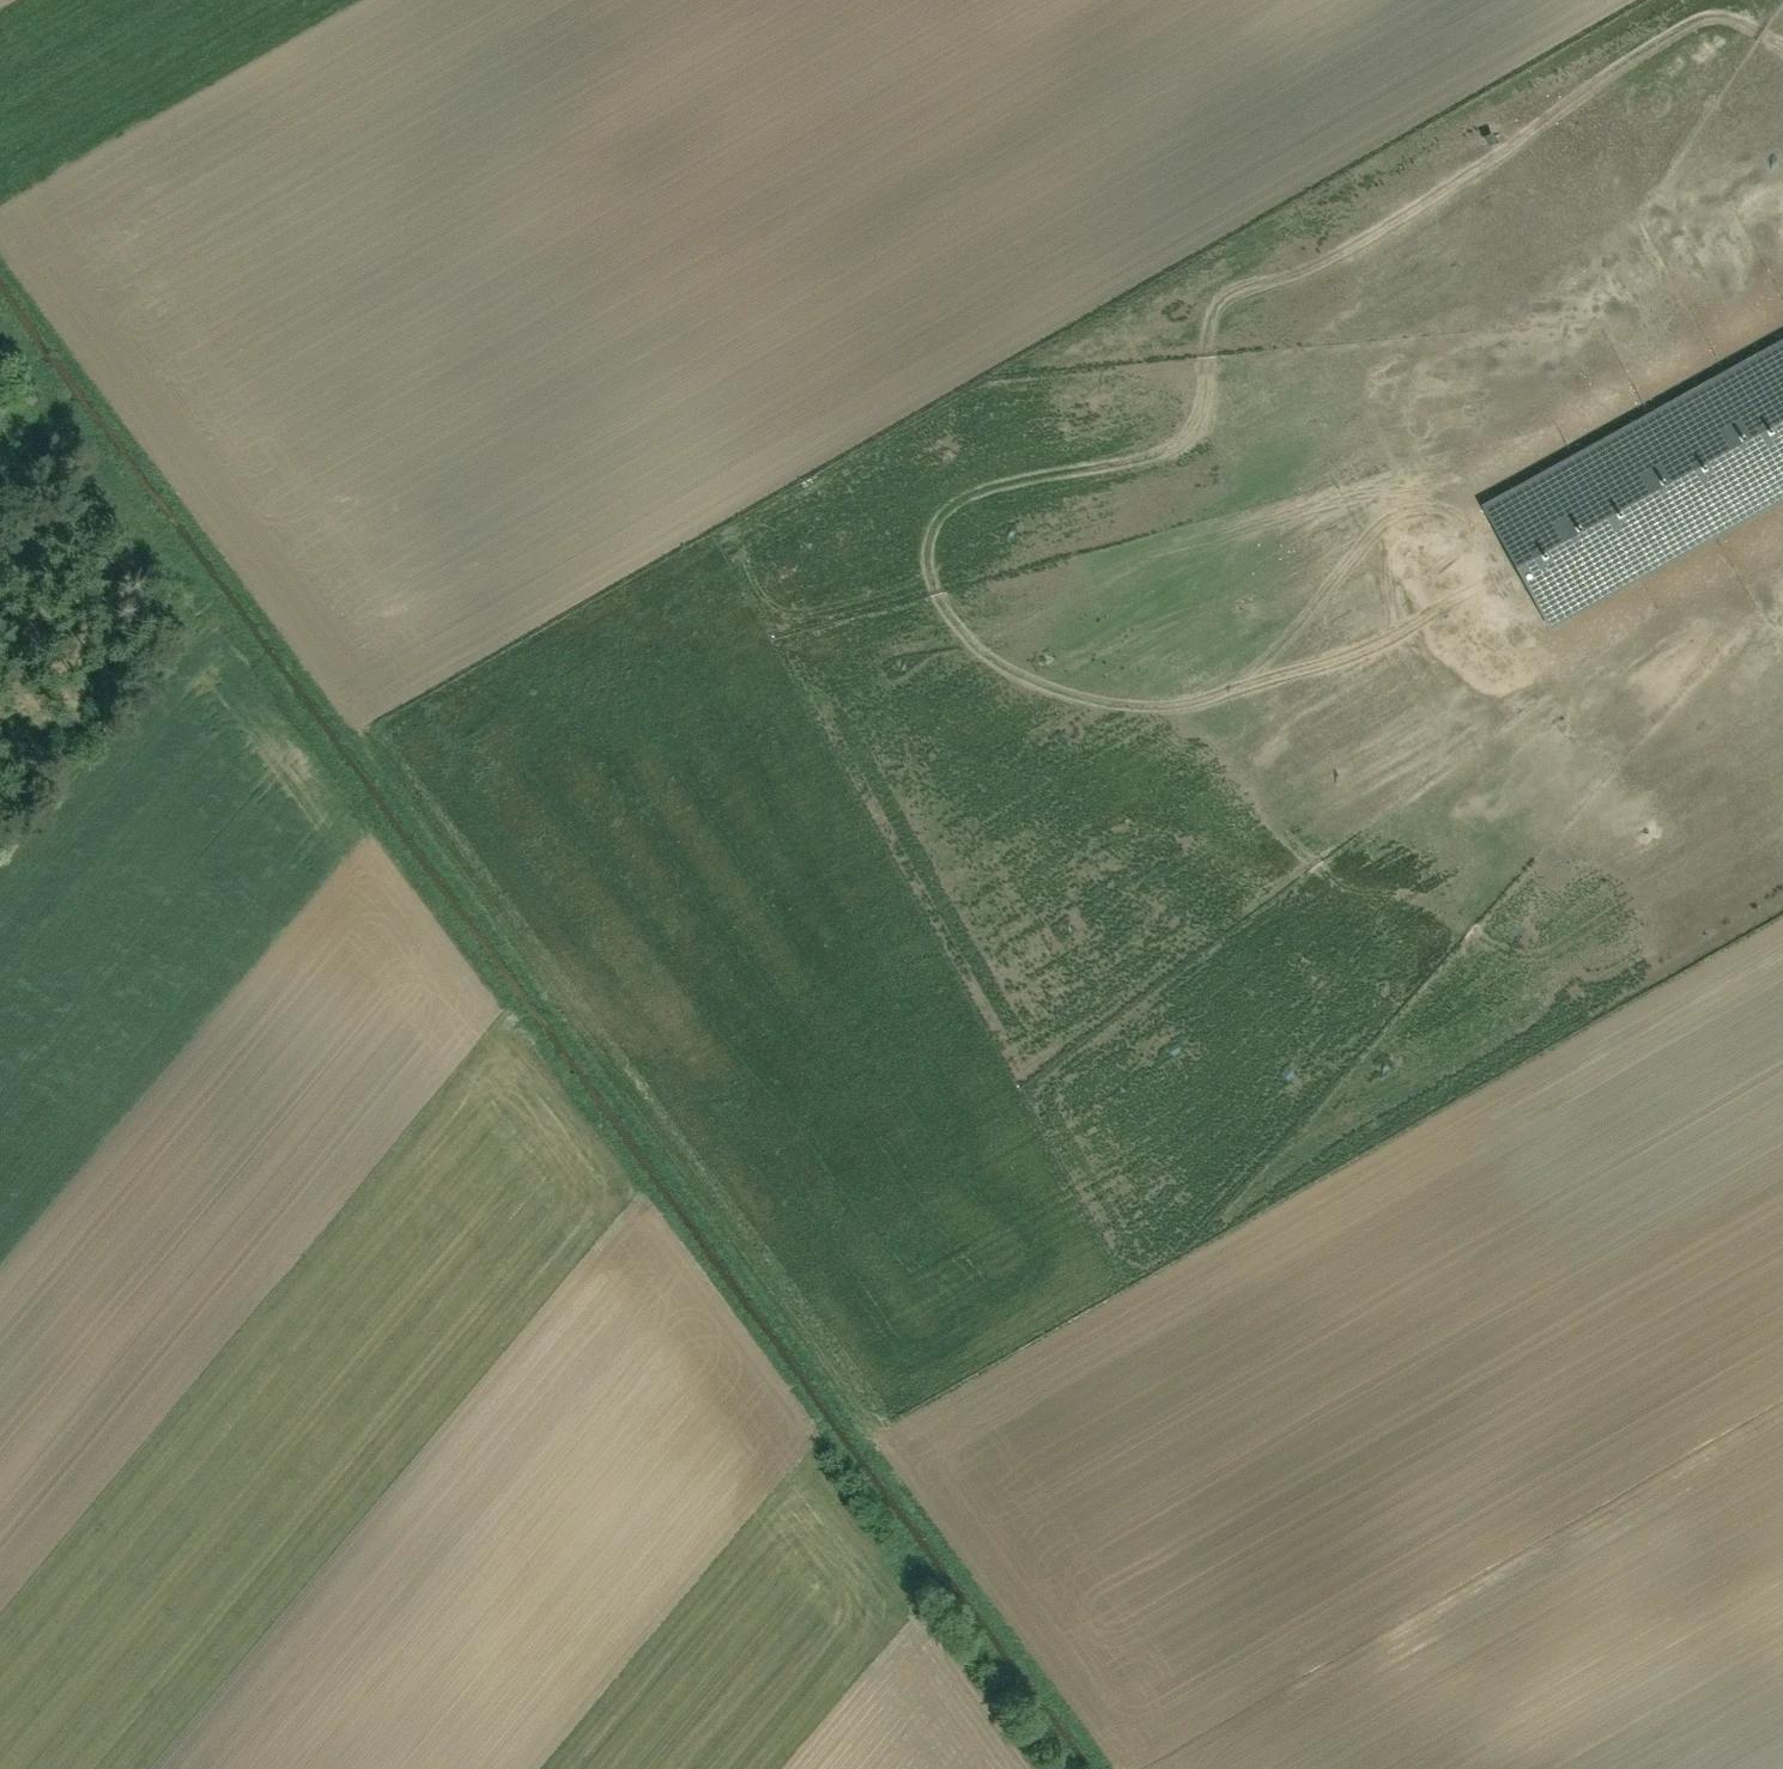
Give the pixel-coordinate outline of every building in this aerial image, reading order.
[(1494,504),(1562,628),(1782,507),(1782,345),(1494,504)]
